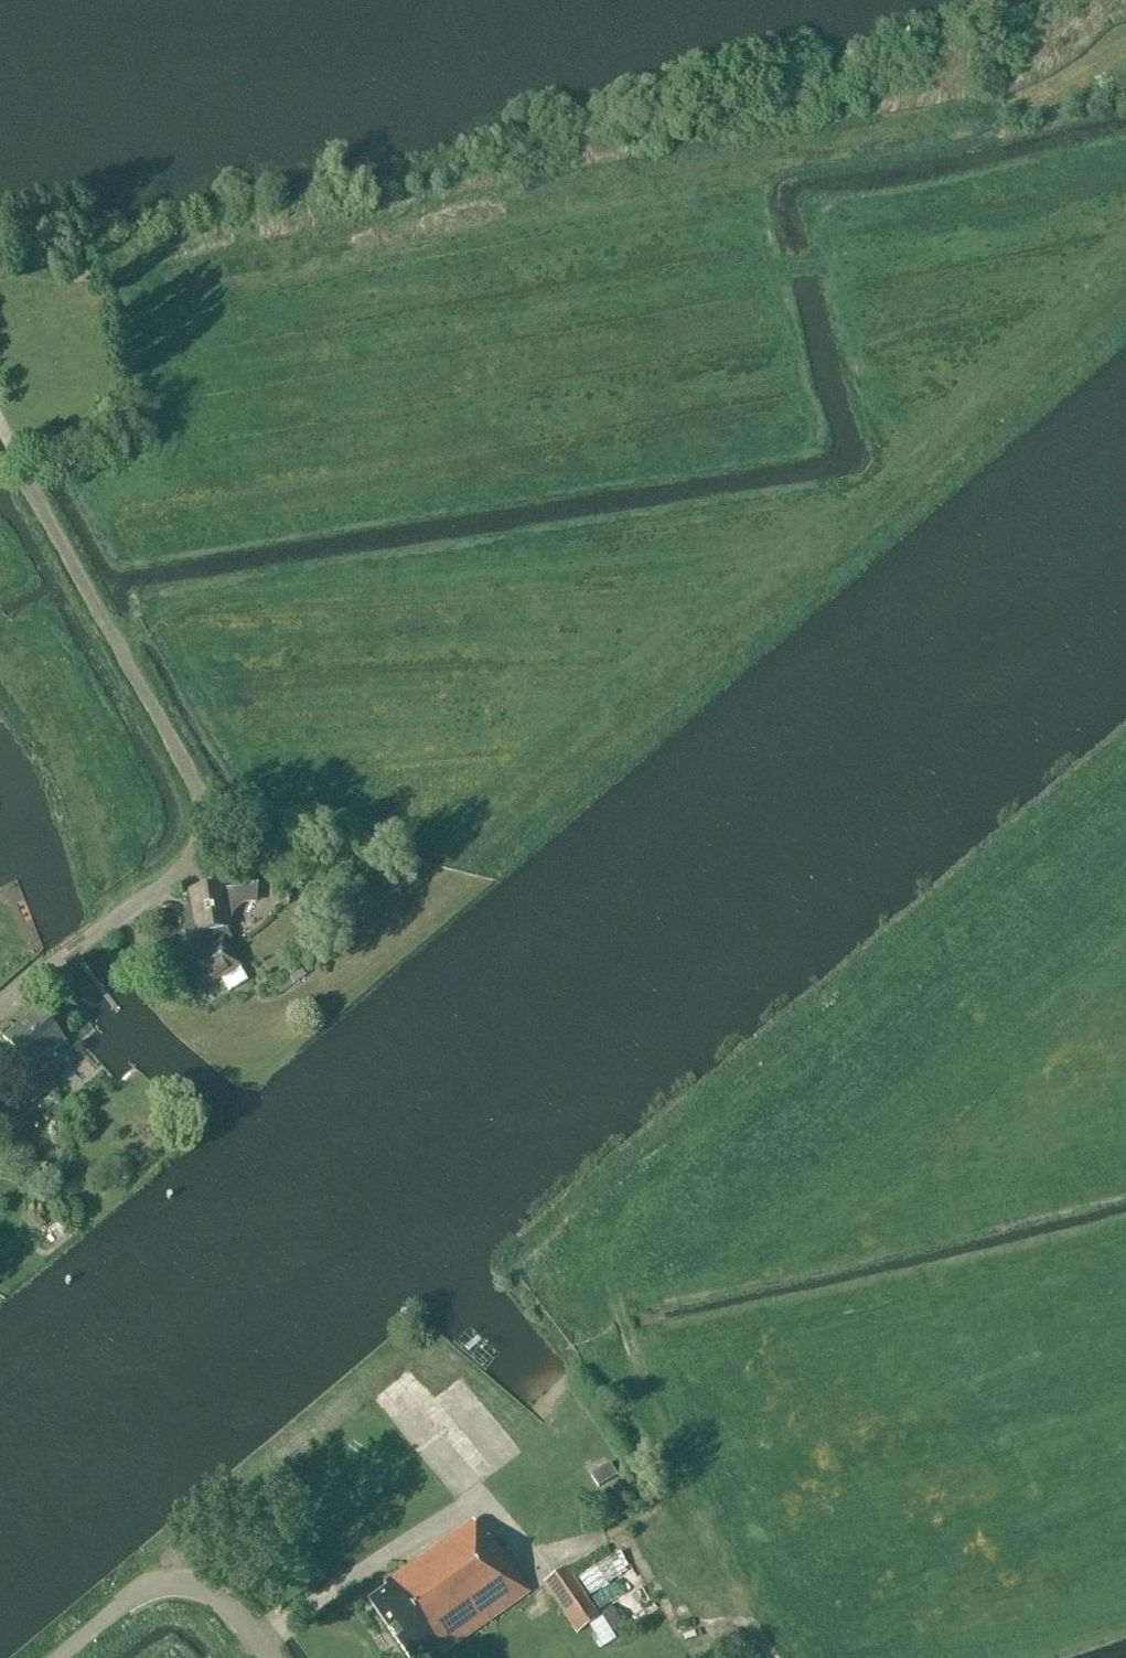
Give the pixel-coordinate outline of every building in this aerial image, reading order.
[(369,868),(357,878),(365,887),(376,877),(369,868)] [(191,897),(193,907),(186,908),(185,912),(185,916),(184,921),(184,925),(184,929),(185,933),(185,937),(186,942),(188,946),(189,950),(191,954),(194,959),(184,965),(200,991),(221,979),(229,992),(247,981),(238,967),(239,967),(224,943),(228,940),(224,930),(229,929),(227,923),(229,923),(230,920),(230,917),(232,915),(233,912),(235,910),(237,908),(239,906),(242,904),(244,903),(247,903),(250,902),(255,902),(256,886),(258,885),(258,884),(182,897),(183,898),(191,897)] [(299,965),(286,973),(293,984),(306,976),(299,965)] [(31,1070),(65,1042),(38,1011),(4,1040),(14,1051),(0,1063),(0,1068),(31,1104),(48,1089),(31,1070)] [(599,1482),(618,1473),(609,1455),(590,1464),(599,1482)] [(441,1655),(529,1594),(489,1537),(485,1540),(473,1522),(383,1585),(386,1589),(369,1602),(408,1657),(427,1657),(438,1650),(441,1655)] [(566,1567),(543,1584),(578,1635),(589,1627),(602,1618),(566,1567)]
